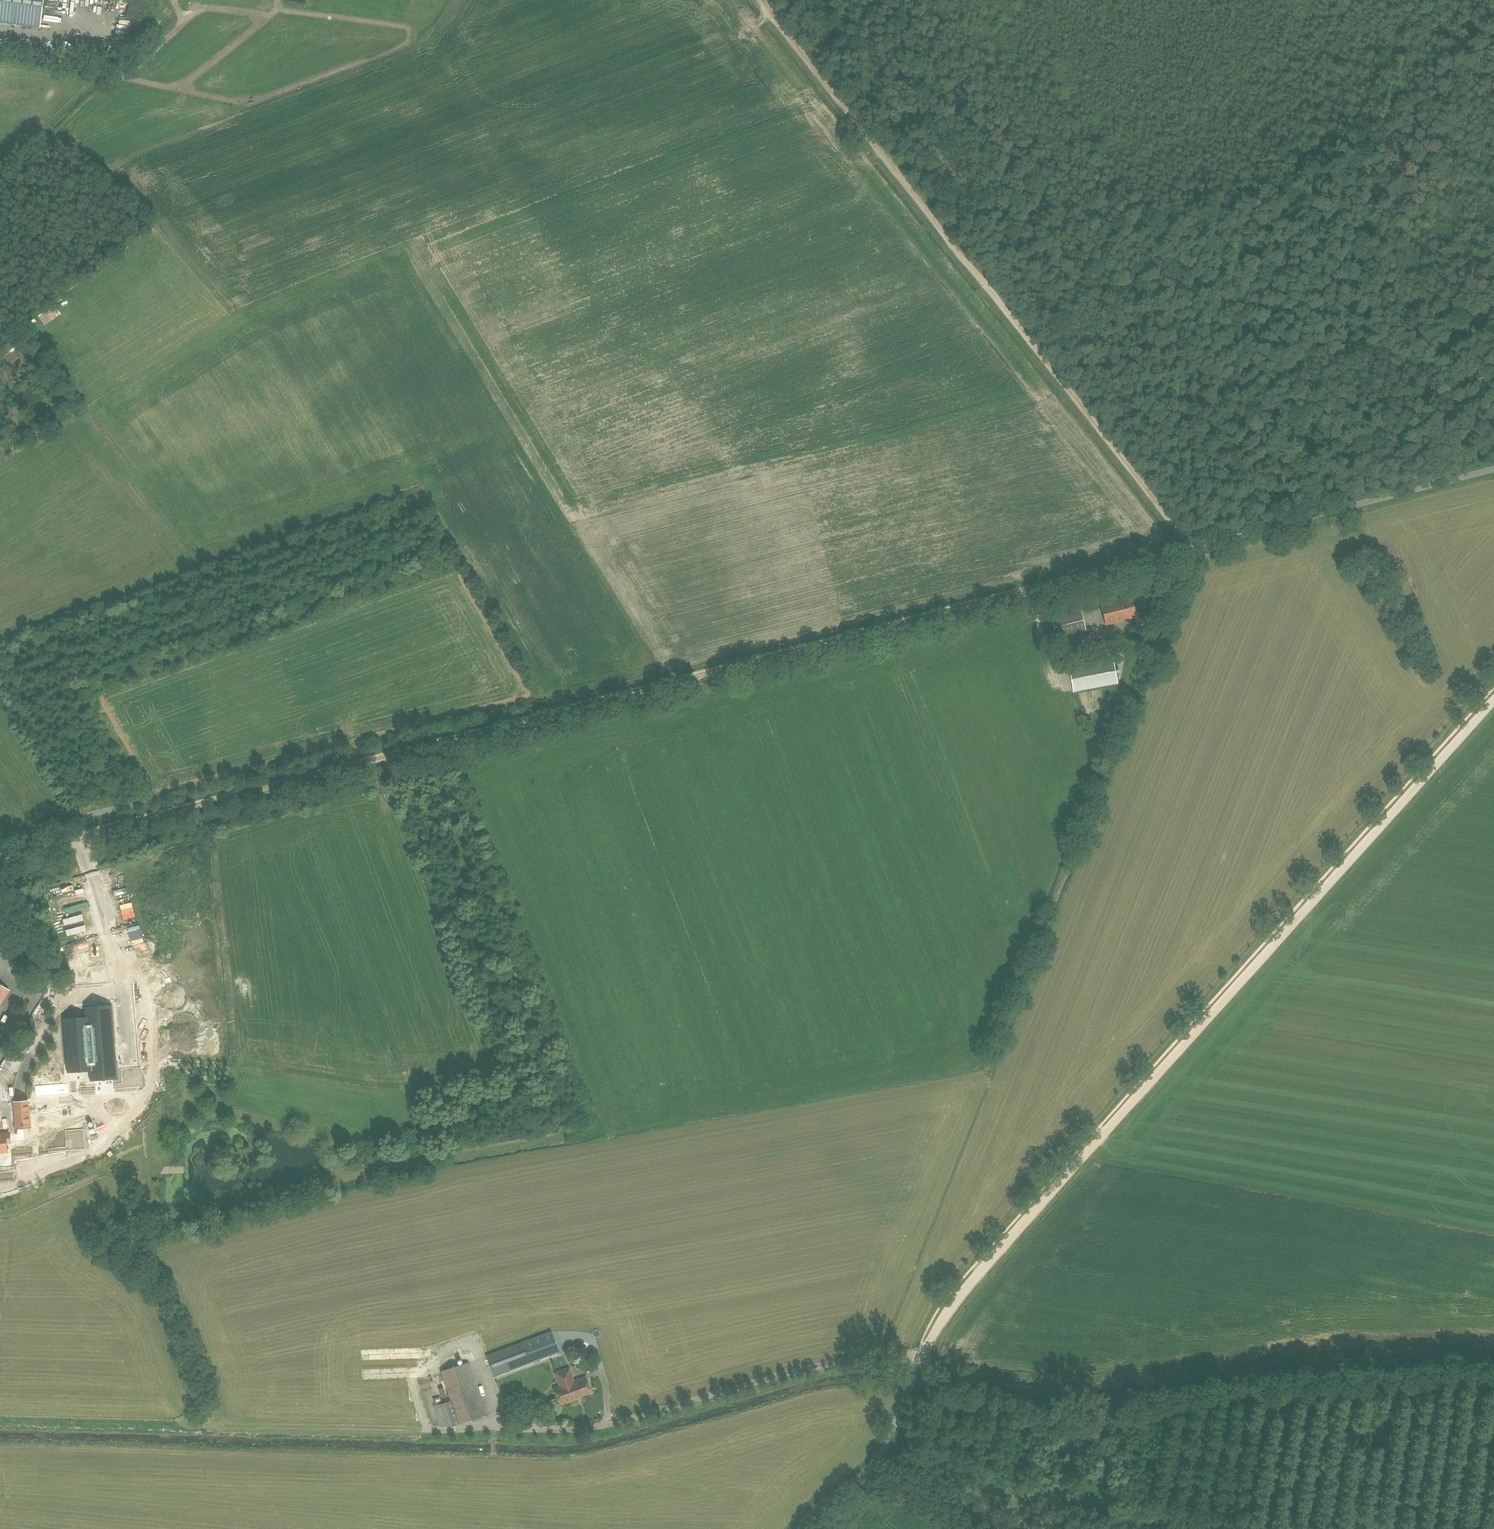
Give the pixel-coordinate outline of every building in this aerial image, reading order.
[(42,28),(46,0),(0,0),(0,22),(42,28)] [(100,47),(105,39),(95,32),(90,40),(100,47)] [(1105,624),(1135,617),(1130,596),(1100,604),(1105,624)] [(1080,609),(1050,616),(1055,637),(1085,629),(1080,609)] [(1096,653),(1107,651),(1105,641),(1095,642),(1093,633),(1067,637),(1070,657),(1096,653)] [(1073,691),(1117,683),(1113,658),(1069,667),(1073,691)] [(8,991),(0,985),(0,1004),(8,991)] [(63,1018),(67,1073),(90,1071),(90,1081),(118,1079),(112,1005),(104,1005),(104,1008),(86,1010),(86,1007),(84,1007),(85,1017),(82,1017),(82,1020),(72,1021),(71,1018),(63,1018)] [(36,1095),(69,1093),(68,1082),(35,1085),(36,1095)] [(7,1152),(6,1143),(10,1143),(10,1141),(25,1140),(24,1128),(30,1127),(28,1101),(14,1102),(16,1128),(17,1128),(17,1134),(9,1134),(9,1133),(0,1134),(0,1152),(7,1152)] [(494,1375),(530,1362),(523,1341),(487,1354),(494,1375)] [(440,1426),(451,1426),(487,1414),(470,1362),(441,1371),(450,1400),(434,1406),(440,1426)] [(560,1386),(555,1388),(561,1404),(576,1398),(575,1397),(591,1391),(586,1377),(574,1381),(569,1368),(556,1373),(560,1386)]
